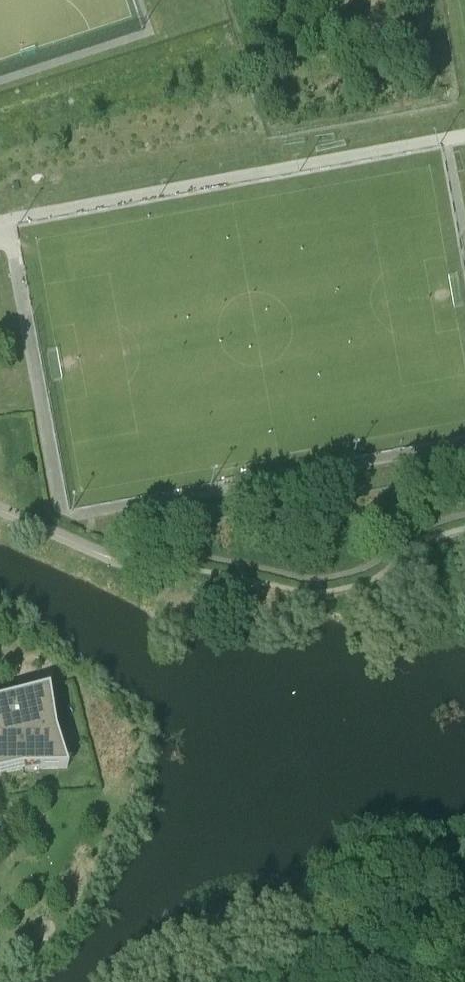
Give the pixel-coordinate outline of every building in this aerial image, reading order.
[(67,769),(48,689),(0,701),(0,774),(16,769),(67,769)]
